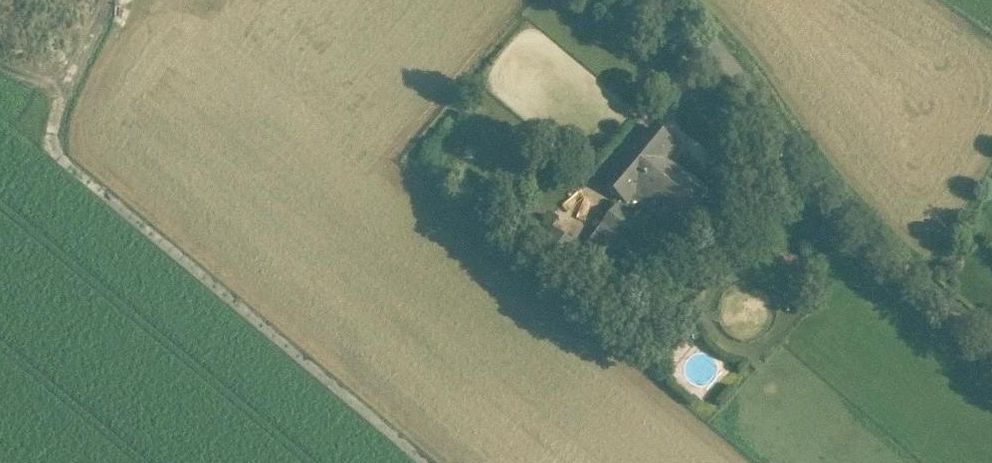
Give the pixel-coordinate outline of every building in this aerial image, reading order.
[(618,208),(635,220),(644,209),(674,234),(708,192),(668,159),(676,149),(653,129),(605,188),(621,201),(617,207),(618,208)] [(600,233),(646,268),(665,243),(635,220),(618,208),(600,233)] [(530,254),(559,276),(579,249),(551,228),(530,254)]
